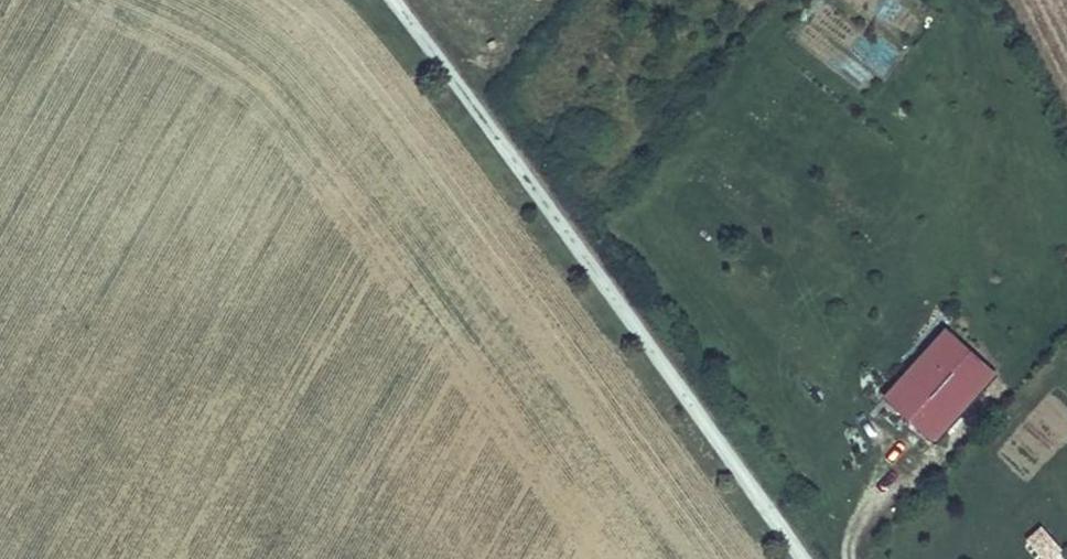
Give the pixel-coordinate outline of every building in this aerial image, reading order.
[(948,327),(886,392),(935,438),(999,370),(948,327)] [(1042,524),(1026,538),(1046,558),(1050,558),(1063,547),(1042,524)]
